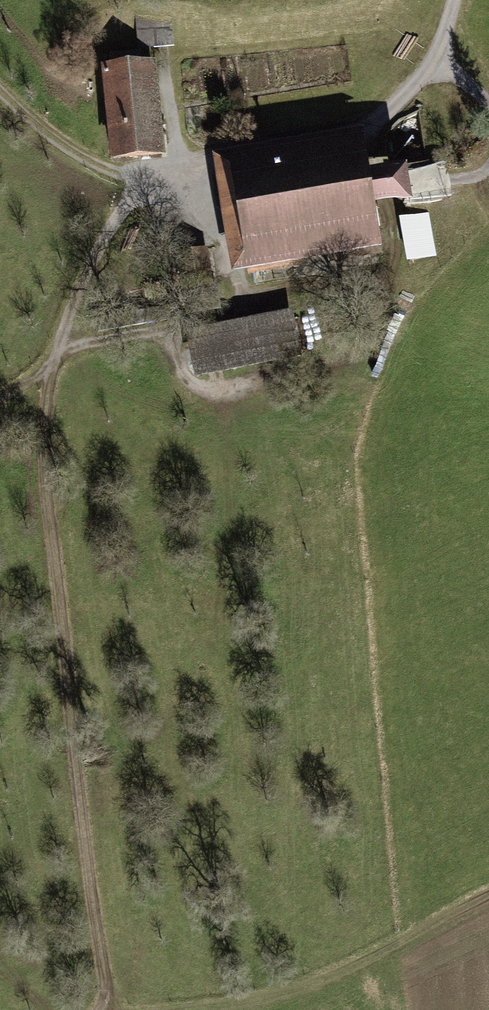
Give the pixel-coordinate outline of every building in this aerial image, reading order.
[(172,9),(137,11),(138,49),(174,48),(172,9)] [(101,64),(112,157),(166,150),(154,58),(101,64)] [(363,126),(213,154),(230,270),(381,248),(374,205),(413,198),(405,162),(369,169),(363,126)] [(427,212),(398,217),(407,262),(437,255),(427,212)] [(296,309),(187,329),(195,377),(304,355),(296,309)]
